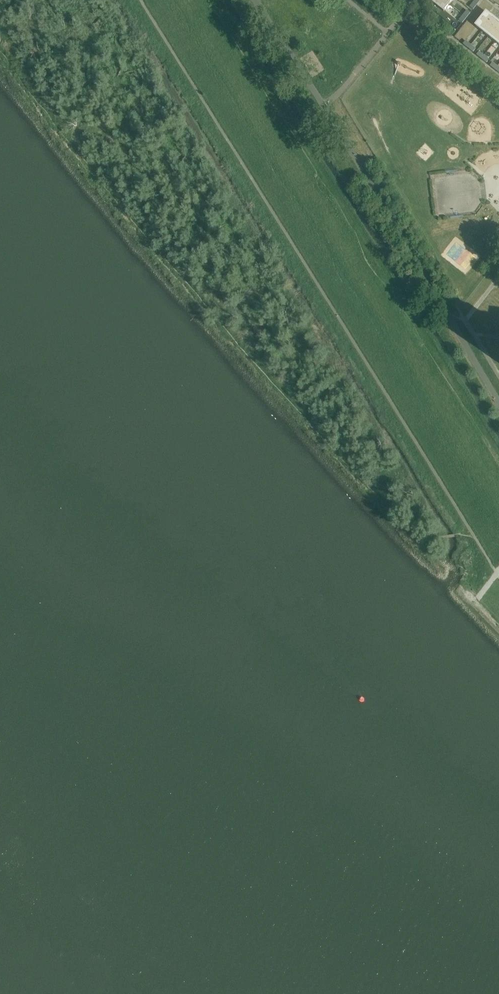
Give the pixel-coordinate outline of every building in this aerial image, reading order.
[(450,5),(443,0),(430,0),(430,1),(444,12),(450,5)] [(475,26),(482,32),(493,17),(486,12),(475,26)] [(482,32),(489,37),(498,24),(498,22),(493,17),(482,32)] [(489,37),(495,42),(498,38),(498,24),(489,37)]
